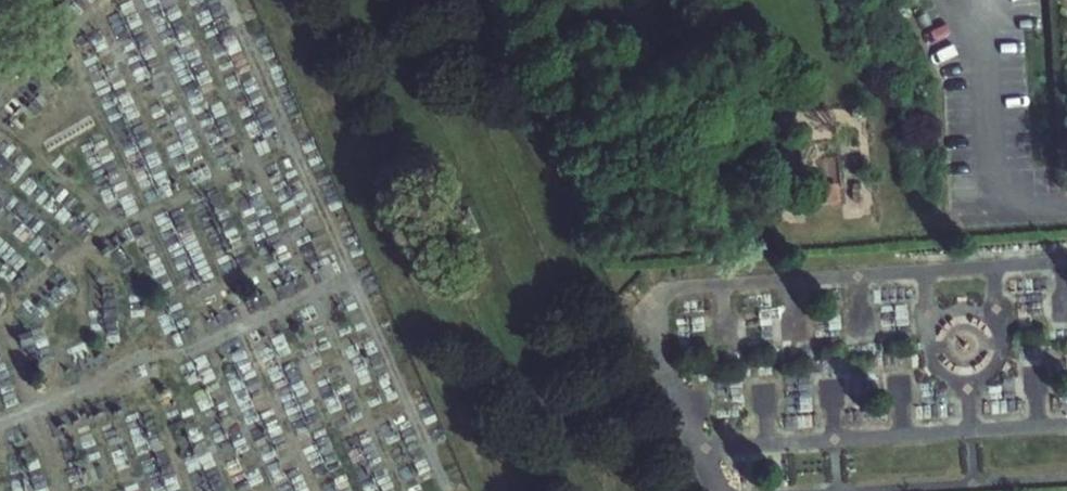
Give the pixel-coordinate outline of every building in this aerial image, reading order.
[(838,185),(806,188),(808,207),(840,205),(838,185)]
